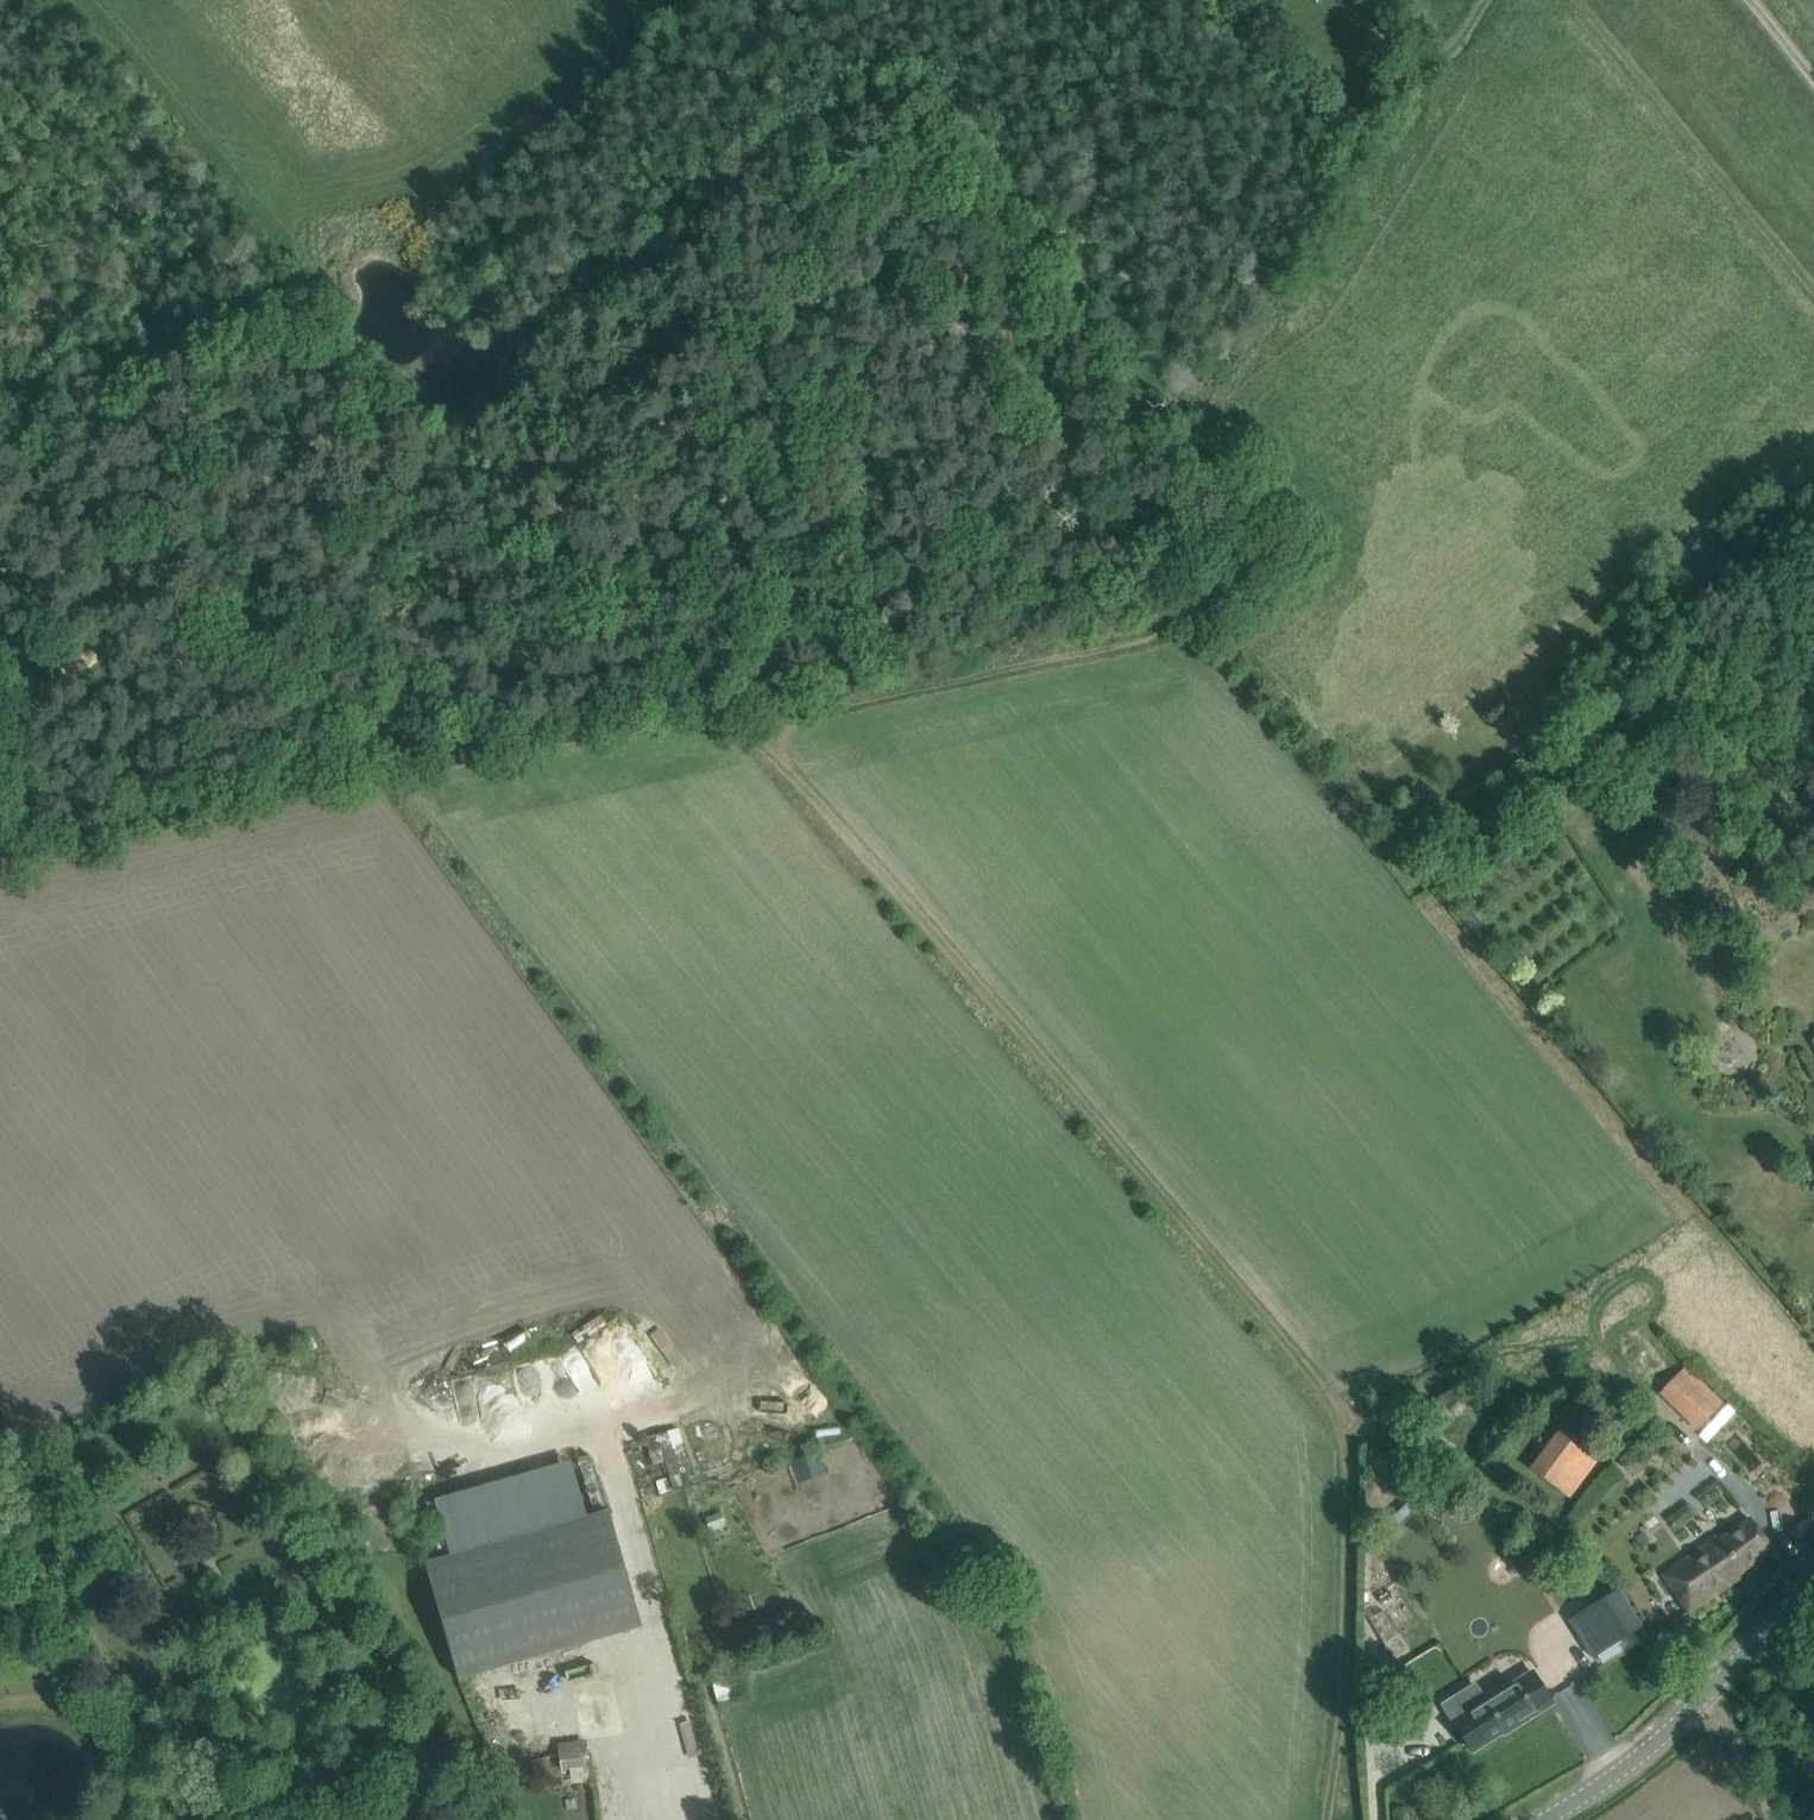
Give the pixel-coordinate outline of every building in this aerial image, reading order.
[(1695,1430),(1725,1403),(1688,1362),(1658,1389),(1695,1430)] [(647,1433),(656,1492),(682,1488),(675,1444),(683,1443),(681,1429),(647,1433)] [(1563,1430),(1534,1467),(1555,1483),(1584,1446),(1563,1430)] [(643,1626),(610,1510),(426,1562),(459,1679),(643,1626)] [(1662,1572),(1676,1593),(1689,1612),(1744,1575),(1741,1570),(1772,1549),(1751,1518),(1723,1536),(1721,1533),(1662,1572)] [(1365,1561),(1398,1634),(1422,1623),(1389,1550),(1365,1561)] [(1608,1595),(1570,1618),(1587,1647),(1594,1657),(1642,1626),(1636,1616),(1618,1588),(1608,1595)] [(1476,1684),(1444,1704),(1466,1739),(1474,1752),(1505,1733),(1553,1703),(1549,1697),(1540,1683),(1532,1671),(1486,1700),(1476,1684)] [(587,1740),(559,1744),(564,1785),(592,1781),(587,1740)]
